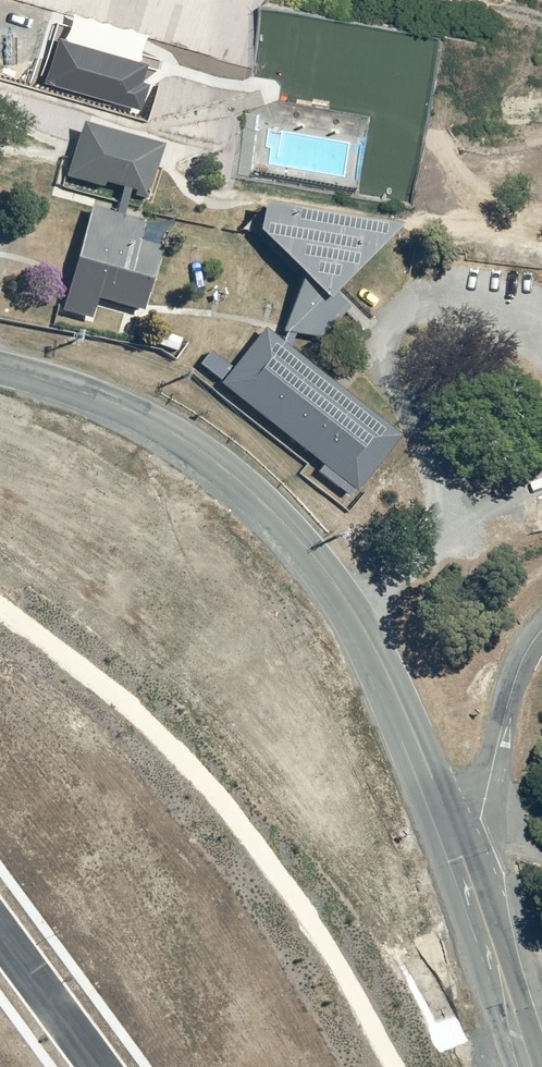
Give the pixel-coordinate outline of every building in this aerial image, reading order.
[(58,36),(44,83),(141,112),(149,85),(144,83),(150,63),(58,36)] [(160,147),(79,125),(65,177),(102,188),(103,183),(131,191),(130,195),(146,199),(160,147)] [(398,230),(261,205),(255,235),(299,277),(282,333),(319,340),(346,311),(332,296),(398,230)] [(142,225),(88,210),(60,311),(90,319),(95,301),(141,313),(159,248),(137,242),(142,225)] [(262,334),(220,387),(321,466),(317,471),(352,499),(398,441),(262,334)]
